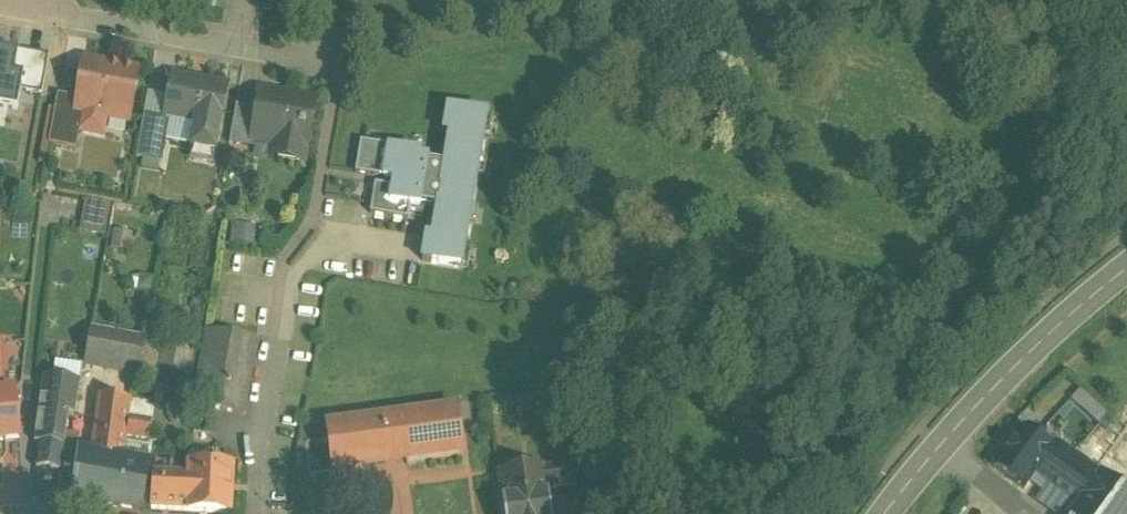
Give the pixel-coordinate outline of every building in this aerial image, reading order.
[(17,50),(16,54),(18,55),(14,75),(23,77),(21,91),(42,95),(49,56),(17,50)] [(17,111),(21,91),(23,77),(14,75),(18,55),(16,54),(0,51),(0,108),(17,111)] [(138,71),(84,61),(77,99),(76,106),(78,106),(77,112),(83,113),(79,132),(102,137),(106,117),(129,122),(138,71)] [(226,87),(173,77),(166,119),(170,120),(196,124),(192,148),(214,152),(226,87)] [(314,102),(262,93),(259,110),(254,141),(256,141),(281,145),(279,158),(304,163),(314,102)] [(77,99),(58,95),(49,144),(76,149),(79,132),(83,113),(77,112),(78,106),(76,106),(77,99)] [(259,110),(237,106),(231,141),(255,145),(256,141),(254,141),(259,110)] [(452,136),(447,166),(428,163),(429,161),(428,160),(430,154),(412,151),(412,150),(379,144),(379,145),(361,143),(356,174),(384,179),(395,181),(393,188),(376,185),(371,215),(409,221),(411,207),(421,208),(421,205),(440,208),(435,238),(427,237),(423,262),(461,269),(465,246),(468,247),(472,224),(469,223),(471,209),(473,209),(479,176),(477,176),(479,161),(482,162),(486,139),(483,138),(487,116),(448,109),(444,135),(452,136)] [(166,119),(144,115),(136,158),(162,163),(170,120),(166,119)] [(85,229),(109,233),(113,204),(89,200),(85,229)] [(239,223),(235,242),(255,247),(260,228),(239,223)] [(175,232),(169,231),(167,239),(174,241),(175,232)] [(8,346),(8,345),(8,344),(6,326),(0,327),(0,347),(8,346)] [(145,340),(92,330),(85,366),(138,376),(145,340)] [(256,342),(210,334),(196,406),(243,415),(256,342)] [(84,369),(51,364),(52,356),(31,352),(28,376),(51,379),(81,385),(84,369)] [(51,379),(46,406),(77,411),(77,409),(81,385),(51,379)] [(1104,426),(1115,415),(1087,388),(1076,400),(1104,426)] [(0,394),(0,444),(21,442),(17,393),(0,394)] [(131,403),(100,399),(92,457),(123,462),(131,403)] [(76,418),(69,418),(66,441),(80,443),(84,410),(77,409),(77,411),(76,418)] [(457,409),(327,427),(334,473),(463,455),(457,409)] [(69,416),(40,413),(34,468),(62,470),(66,441),(69,418),(69,416)] [(153,423),(131,420),(128,438),(150,441),(153,423)] [(1024,430),(995,470),(1022,490),(1024,492),(1037,475),(1053,451),(1052,450),(1024,430)] [(570,434),(558,436),(561,459),(573,457),(570,434)] [(1102,479),(1056,445),(1052,450),(1053,451),(1037,475),(1038,475),(1037,476),(1081,508),(1102,479)] [(92,457),(79,455),(74,500),(143,513),(152,467),(123,462),(92,457)] [(156,461),(154,475),(172,476),(173,462),(156,461)] [(190,477),(188,512),(230,513),(232,464),(218,464),(217,469),(190,468),(190,477)] [(499,475),(504,513),(551,513),(548,494),(549,493),(549,490),(579,486),(576,465),(544,470),(544,469),(499,475)] [(153,475),(152,510),(188,512),(190,477),(172,476),(154,475),(153,475)] [(1077,513),(1123,513),(1126,508),(1126,494),(1103,477),(1102,479),(1081,508),(1077,513)]
